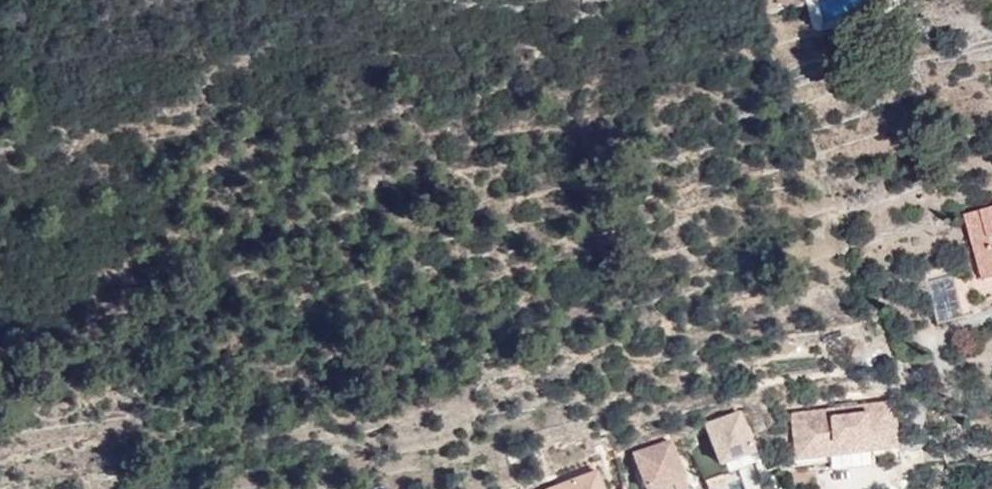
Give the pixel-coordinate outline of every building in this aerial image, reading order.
[(991,276),(991,207),(966,215),(984,278),(991,276)] [(899,451),(897,439),(894,408),(792,420),(798,464),(829,460),(831,474),(874,469),(872,455),(899,451)] [(739,409),(700,424),(718,468),(757,452),(739,409)] [(642,488),(687,488),(670,439),(629,452),(642,488)] [(544,488),(603,488),(597,470),(544,488)] [(704,479),(707,488),(743,488),(738,470),(704,479)]
